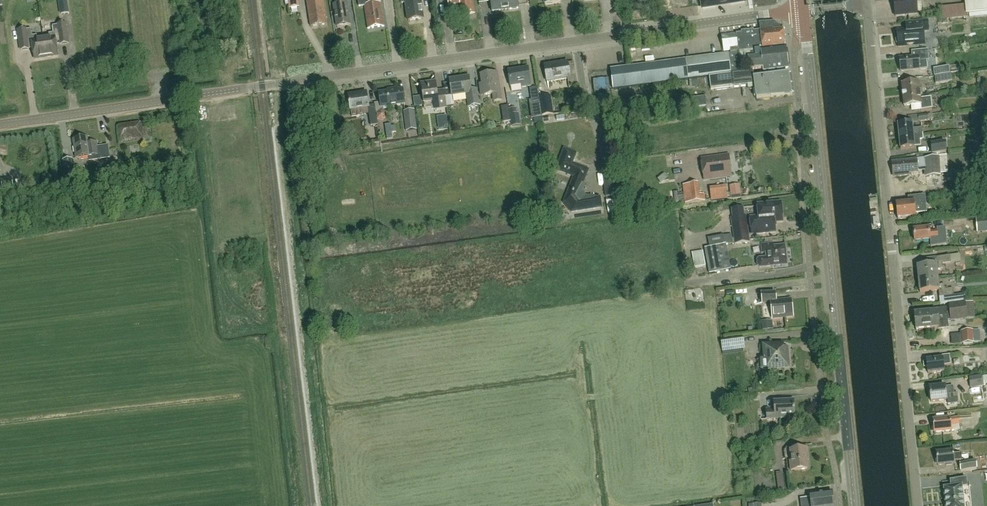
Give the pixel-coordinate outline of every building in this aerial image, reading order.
[(327,25),(323,0),(309,0),(307,0),(311,27),(327,25)] [(337,28),(350,26),(346,0),(342,0),(343,4),(334,6),(337,28)] [(364,6),(368,29),(384,27),(381,3),(373,4),(372,0),(358,0),(359,7),(364,6)] [(423,19),(421,0),(414,1),(414,0),(408,0),(408,2),(405,2),(408,21),(423,19)] [(449,10),(458,9),(459,16),(474,14),(473,0),(448,0),(449,10)] [(492,12),(505,10),(504,0),(490,0),(492,12)] [(519,8),(518,0),(504,0),(505,10),(519,8)] [(701,1),(703,0),(704,9),(746,3),(745,0),(701,0),(701,1)] [(925,2),(925,0),(909,0),(896,1),(898,18),(920,16),(918,3),(925,2)] [(965,5),(939,8),(941,19),(951,18),(966,16),(966,14),(986,12),(986,0),(964,0),(965,5)] [(966,16),(951,18),(951,25),(967,23),(966,16)] [(58,56),(56,45),(69,43),(66,23),(58,25),(53,26),(54,33),(49,34),(49,37),(44,38),(46,57),(58,56)] [(907,31),(898,32),(899,49),(927,47),(925,30),(919,30),(918,24),(907,25),(907,31)] [(21,50),(33,48),(35,59),(46,57),(44,38),(38,39),(37,35),(32,36),(31,29),(26,30),(26,29),(18,30),(21,50)] [(737,43),(738,50),(738,51),(774,47),(774,46),(785,45),(784,29),(772,30),(772,29),(753,31),(741,32),(742,33),(736,33),(737,43)] [(724,52),(738,50),(737,43),(736,33),(721,35),(724,52)] [(763,71),(788,68),(785,47),(761,50),(738,53),(686,60),(611,70),(613,89),(689,79),(731,74),(731,75),(741,73),(739,61),(748,60),(750,70),(763,68),(763,71)] [(916,58),(899,60),(901,73),(920,71),(919,63),(929,62),(929,60),(935,59),(934,49),(928,50),(928,51),(915,52),(916,58)] [(568,63),(568,62),(545,66),(547,82),(568,79),(569,88),(578,87),(574,62),(568,63)] [(521,88),(531,86),(528,68),(508,72),(511,86),(521,85),(521,88)] [(934,77),(950,75),(949,68),(933,69),(934,77)] [(711,90),(733,87),(754,85),(756,100),(792,95),(789,73),(754,78),(753,72),(709,78),(711,90)] [(494,102),(501,100),(497,73),(481,76),(484,95),(493,94),(494,102)] [(935,84),(952,83),(951,76),(935,77),(935,84)] [(480,105),(479,101),(477,89),(471,90),(469,77),(450,80),(452,96),(466,94),(468,107),(480,105)] [(707,85),(706,78),(690,80),(691,88),(698,87),(698,86),(707,85)] [(446,108),(446,104),(445,94),(437,95),(436,82),(422,84),(424,104),(434,103),(435,109),(446,108)] [(918,96),(920,96),(920,95),(922,95),(922,89),(920,90),(919,82),(902,84),(903,98),(909,97),(909,95),(916,93),(918,96)] [(542,117),(539,100),(537,87),(530,89),(532,101),(529,102),(532,118),(542,117)] [(381,107),(405,104),(402,90),(396,91),(396,88),(392,89),(392,91),(379,93),(381,107)] [(349,96),(351,110),(352,117),(369,114),(370,126),(378,125),(375,105),(369,106),(367,93),(349,96)] [(909,97),(903,98),(904,106),(921,104),(921,110),(932,109),(931,97),(921,98),(920,96),(918,96),(916,93),(909,95),(909,97)] [(542,116),(553,114),(551,96),(539,97),(542,116)] [(708,96),(697,98),(698,108),(709,106),(708,96)] [(508,107),(501,108),(504,123),(511,122),(508,107)] [(406,131),(412,131),(413,137),(417,136),(417,130),(414,110),(403,112),(406,131)] [(245,126),(244,121),(240,122),(239,116),(227,118),(228,129),(245,126)] [(448,129),(447,117),(439,118),(440,130),(448,129)] [(149,122),(142,123),(117,127),(119,144),(152,139),(149,122)] [(913,129),(912,123),(898,124),(899,136),(923,134),(922,129),(918,130),(918,129),(913,129)] [(306,141),(317,140),(316,133),(316,132),(304,133),(305,134),(306,141)] [(923,134),(899,136),(901,149),(915,148),(914,141),(920,141),(919,140),(923,139),(923,134)] [(88,144),(87,138),(74,140),(77,159),(98,155),(96,142),(88,144)] [(931,144),(932,153),(947,151),(946,142),(931,144)] [(565,150),(557,170),(575,176),(565,203),(571,212),(601,207),(600,198),(595,199),(595,196),(586,196),(583,192),(585,184),(583,183),(588,170),(571,164),(575,154),(565,150)] [(704,180),(732,177),(729,155),(701,158),(704,180)] [(940,176),(940,173),(949,173),(947,155),(938,156),(938,157),(893,162),(893,164),(892,164),(893,175),(897,174),(897,177),(909,175),(909,173),(925,171),(926,178),(940,176)] [(65,178),(75,177),(73,159),(63,161),(65,178)] [(618,172),(603,173),(606,197),(621,195),(618,172)] [(0,179),(0,180),(1,191),(13,189),(11,177),(0,179)] [(685,203),(700,201),(705,201),(704,194),(700,195),(698,183),(683,185),(685,203)] [(731,186),(734,197),(742,194),(739,184),(731,186)] [(728,185),(711,188),(713,202),(730,199),(728,185)] [(915,213),(927,212),(925,195),(914,196),(914,202),(896,204),(897,219),(916,217),(915,213)] [(621,210),(618,197),(607,199),(609,212),(621,210)] [(775,222),(783,221),(781,203),(758,205),(759,217),(750,218),(752,234),(776,232),(775,225),(775,222)] [(730,207),(732,226),(735,244),(750,242),(744,205),(730,207)] [(978,232),(986,232),(986,217),(976,218),(978,232)] [(931,239),(937,238),(937,232),(929,232),(929,229),(914,230),(915,243),(931,241),(931,239)] [(708,239),(710,247),(726,245),(724,236),(708,239)] [(759,259),(757,261),(758,266),(760,268),(787,265),(785,245),(773,247),(773,243),(762,244),(762,252),(766,252),(767,258),(759,259)] [(731,272),(726,245),(710,247),(704,248),(710,275),(717,274),(718,275),(731,272)] [(706,266),(703,251),(692,253),(695,267),(706,266)] [(918,280),(937,279),(936,271),(942,271),(942,266),(950,266),(949,258),(934,259),(934,266),(917,268),(918,280)] [(938,299),(953,297),(952,290),(943,291),(942,286),(938,286),(937,279),(918,280),(920,293),(938,292),(938,299)] [(730,289),(721,291),(722,297),(732,295),(730,289)] [(773,318),(793,316),(791,300),(776,301),(775,292),(761,293),(762,303),(771,302),(773,318)] [(968,318),(977,317),(977,303),(967,303),(968,318)] [(914,314),(915,325),(924,324),(924,318),(936,317),(936,316),(946,315),(945,314),(965,312),(964,306),(946,307),(946,308),(936,309),(936,312),(914,314)] [(934,329),(935,329),(938,329),(949,328),(948,322),(966,320),(965,312),(945,314),(946,315),(936,316),(936,317),(924,318),(924,324),(915,325),(916,331),(925,330),(926,334),(927,335),(933,334),(934,333),(934,329)] [(773,329),(772,320),(762,321),(763,330),(773,329)] [(980,330),(972,331),(962,331),(963,343),(981,342),(980,330)] [(743,337),(721,340),(722,352),(745,349),(743,337)] [(761,369),(769,369),(788,367),(787,349),(783,349),(783,344),(763,346),(765,360),(760,360),(761,369)] [(944,366),(950,365),(949,356),(941,357),(942,359),(926,360),(927,362),(923,362),(924,367),(927,367),(928,373),(944,372),(944,366)] [(970,388),(982,387),(981,377),(969,378),(970,388)] [(946,395),(954,394),(953,387),(946,388),(945,387),(929,389),(931,402),(947,401),(946,395)] [(767,419),(795,417),(794,401),(774,402),(774,409),(766,409),(767,419)] [(951,426),(960,425),(960,418),(951,419),(933,420),(934,433),(952,431),(951,426)] [(806,456),(808,456),(807,449),(791,451),(792,462),(790,462),(791,471),(808,469),(806,456)] [(954,461),(962,460),(961,453),(953,454),(953,451),(936,453),(937,466),(946,465),(946,466),(952,466),(951,464),(954,464),(954,461)] [(976,461),(960,463),(961,472),(977,470),(976,461)] [(778,489),(784,488),(782,472),(776,473),(778,489)] [(944,488),(943,488),(944,498),(962,496),(961,488),(967,488),(966,479),(950,481),(950,488),(944,488)] [(832,492),(810,494),(810,497),(803,498),(804,505),(811,505),(834,505),(832,492)] [(944,498),(945,505),(963,505),(962,496),(944,498)]
